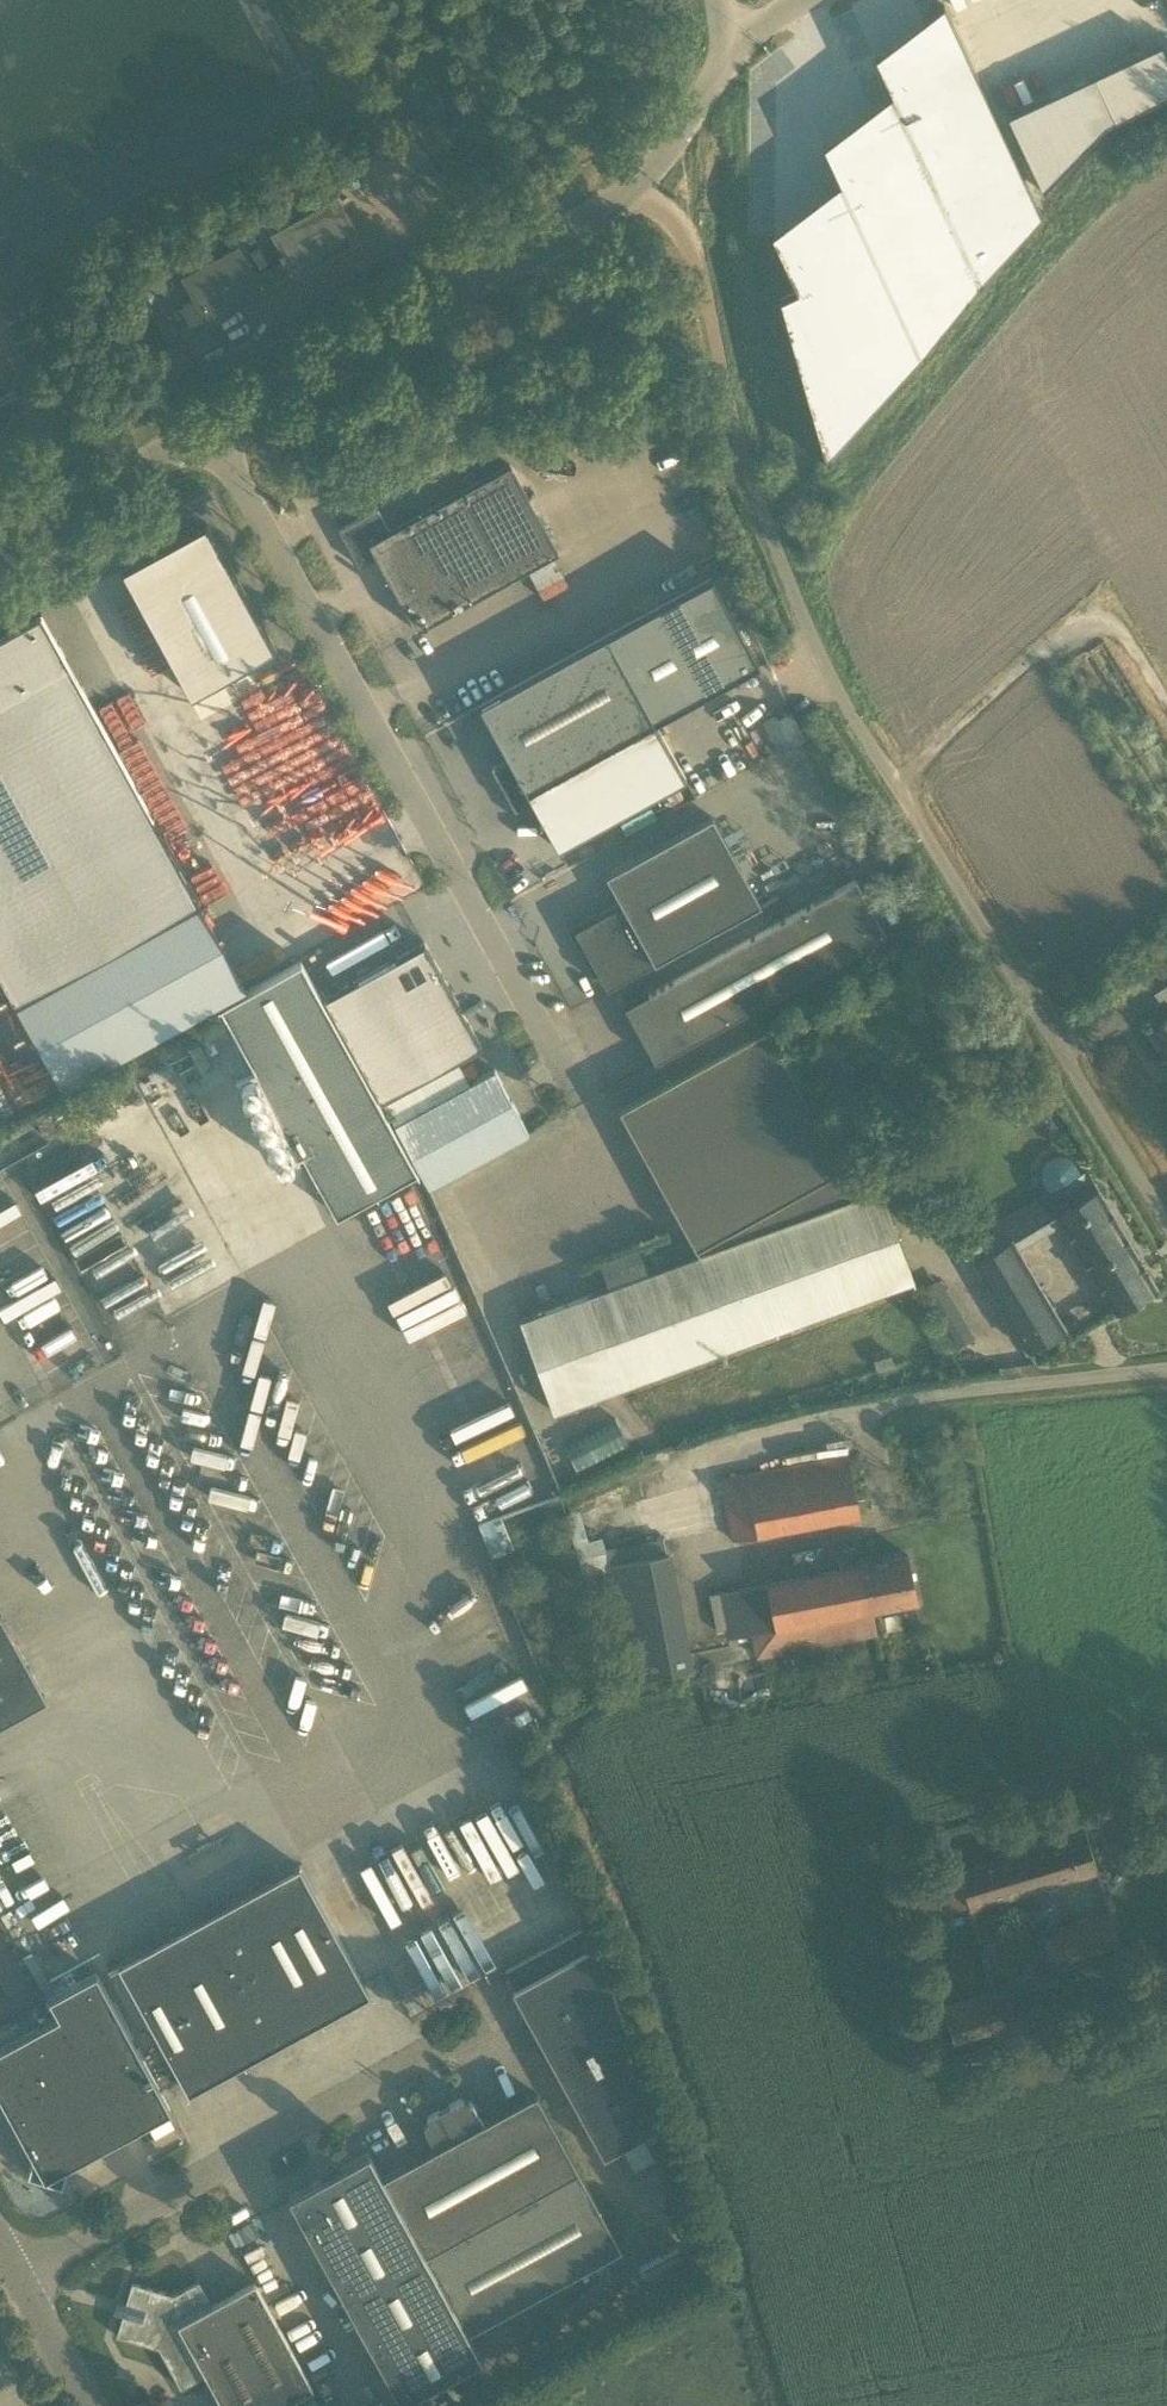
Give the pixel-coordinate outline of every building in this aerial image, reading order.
[(953,22),(876,58),(900,111),(980,284),(1041,213),(953,22)] [(1166,97),(1166,58),(1161,45),(1094,76),(1007,118),(1044,192),(1106,125),(1115,121),(1166,97)] [(900,111),(824,146),(848,200),(920,354),(980,284),(900,111)] [(208,319),(360,236),(338,195),(273,231),(288,260),(257,277),(238,244),(183,275),(208,319)] [(848,200),(772,235),(798,290),(780,298),(826,464),(920,354),(848,200)] [(252,353),(249,348),(246,342),(226,353),(230,359),(232,363),(252,353)] [(291,430),(275,438),(281,451),(298,443),(291,430)] [(377,508),(340,529),(339,529),(360,567),(377,558),(417,631),(558,553),(510,464),(390,531),(377,508)] [(276,648),(206,521),(121,568),(191,695),(276,648)] [(535,574),(547,595),(567,583),(555,562),(535,574)] [(639,617),(479,705),(508,757),(491,766),(515,810),(533,800),(529,792),(655,722),(757,665),(710,579),(639,617)] [(15,1003),(200,901),(41,612),(0,634),(0,976),(15,1003)] [(607,989),(654,963),(760,904),(712,817),(606,875),(622,904),(597,918),(595,913),(567,928),(587,965),(592,962),(607,989)] [(824,844),(831,859),(863,844),(856,829),(824,844)] [(740,943),(770,998),(886,934),(855,879),(740,943)] [(330,996),(326,998),(383,1102),(484,1047),(471,1023),(469,1024),(460,1007),(462,1006),(427,943),(346,987),(347,988),(330,997),(330,996)] [(740,943),(666,983),(624,1006),(655,1062),(770,998),(740,943)] [(302,957),(220,1003),(338,1214),(418,1169),(394,1124),(302,957)] [(1164,995),(1166,993),(1166,970),(1149,981),(1160,998),(1164,995)] [(1150,1031),(1166,1058),(1166,1020),(1150,1031)] [(699,1255),(655,1271),(646,1274),(637,1248),(600,1262),(609,1287),(520,1320),(554,1412),(914,1280),(881,1189),(855,1198),(839,1169),(842,1167),(765,1028),(619,1109),(699,1255)] [(493,1069),(394,1124),(418,1169),(428,1187),(528,1132),(493,1069)] [(59,1127),(49,1109),(35,1118),(45,1135),(59,1127)] [(1037,1182),(1044,1194),(963,1242),(1027,1349),(1064,1327),(1018,1247),(1062,1220),(1115,1311),(1157,1287),(1087,1170),(1077,1175),(1069,1163),(1059,1158),(1050,1158),(1046,1160),(1042,1163),(1038,1171),(1037,1182)] [(564,1440),(575,1466),(627,1446),(617,1420),(564,1440)] [(849,1454),(722,1479),(734,1540),(860,1515),(849,1454)] [(638,1678),(691,1669),(667,1536),(614,1545),(638,1678)] [(774,1629),(750,1634),(755,1659),(876,1635),(871,1611),(918,1601),(908,1555),(766,1582),(766,1583),(774,1629)] [(721,1592),(709,1594),(717,1632),(727,1630),(721,1592)] [(47,1698),(0,1613),(0,1724),(47,1698)] [(963,1868),(964,1871),(940,1878),(950,1911),(973,1904),(974,1907),(1098,1871),(1086,1831),(963,1868)] [(295,1867),(225,1905),(260,1969),(235,1983),(270,2046),(365,1994),(365,1995),(369,1993),(299,1864),(295,1867)] [(260,1969),(225,1905),(123,1961),(122,1961),(118,1963),(188,2092),(193,2089),(192,2089),(270,2046),(235,1983),(260,1969)] [(581,1929),(527,1958),(506,1970),(515,1987),(513,1989),(603,2156),(623,2145),(643,2134),(661,2124),(597,1942),(590,1946),(581,1929)] [(161,2092),(96,1973),(49,1998),(59,2016),(0,2048),(0,2096),(33,2156),(28,2174),(62,2184),(67,2166),(171,2110),(161,2092)] [(50,2005),(17,2018),(21,2029),(55,2017),(50,2005)] [(435,2148),(382,2177),(398,2205),(425,2255),(454,2307),(468,2332),(621,2248),(537,2093),(484,2122),(472,2102),(459,2098),(449,2104),(450,2107),(441,2113),(439,2109),(428,2115),(424,2128),(435,2148)] [(643,2134),(623,2145),(635,2167),(655,2156),(643,2134)] [(289,2197),(318,2249),(398,2205),(382,2177),(369,2153),(289,2197)] [(425,2255),(398,2205),(318,2249),(345,2299),(425,2255)] [(345,2299),(374,2351),(454,2307),(425,2255),(345,2299)] [(223,2405),(280,2405),(313,2388),(255,2282),(212,2305),(198,2281),(174,2294),(132,2281),(126,2303),(130,2304),(127,2315),(123,2314),(117,2335),(159,2347),(181,2388),(205,2375),(223,2405)] [(482,2357),(468,2332),(454,2307),(374,2351),(402,2401),(482,2357)]
